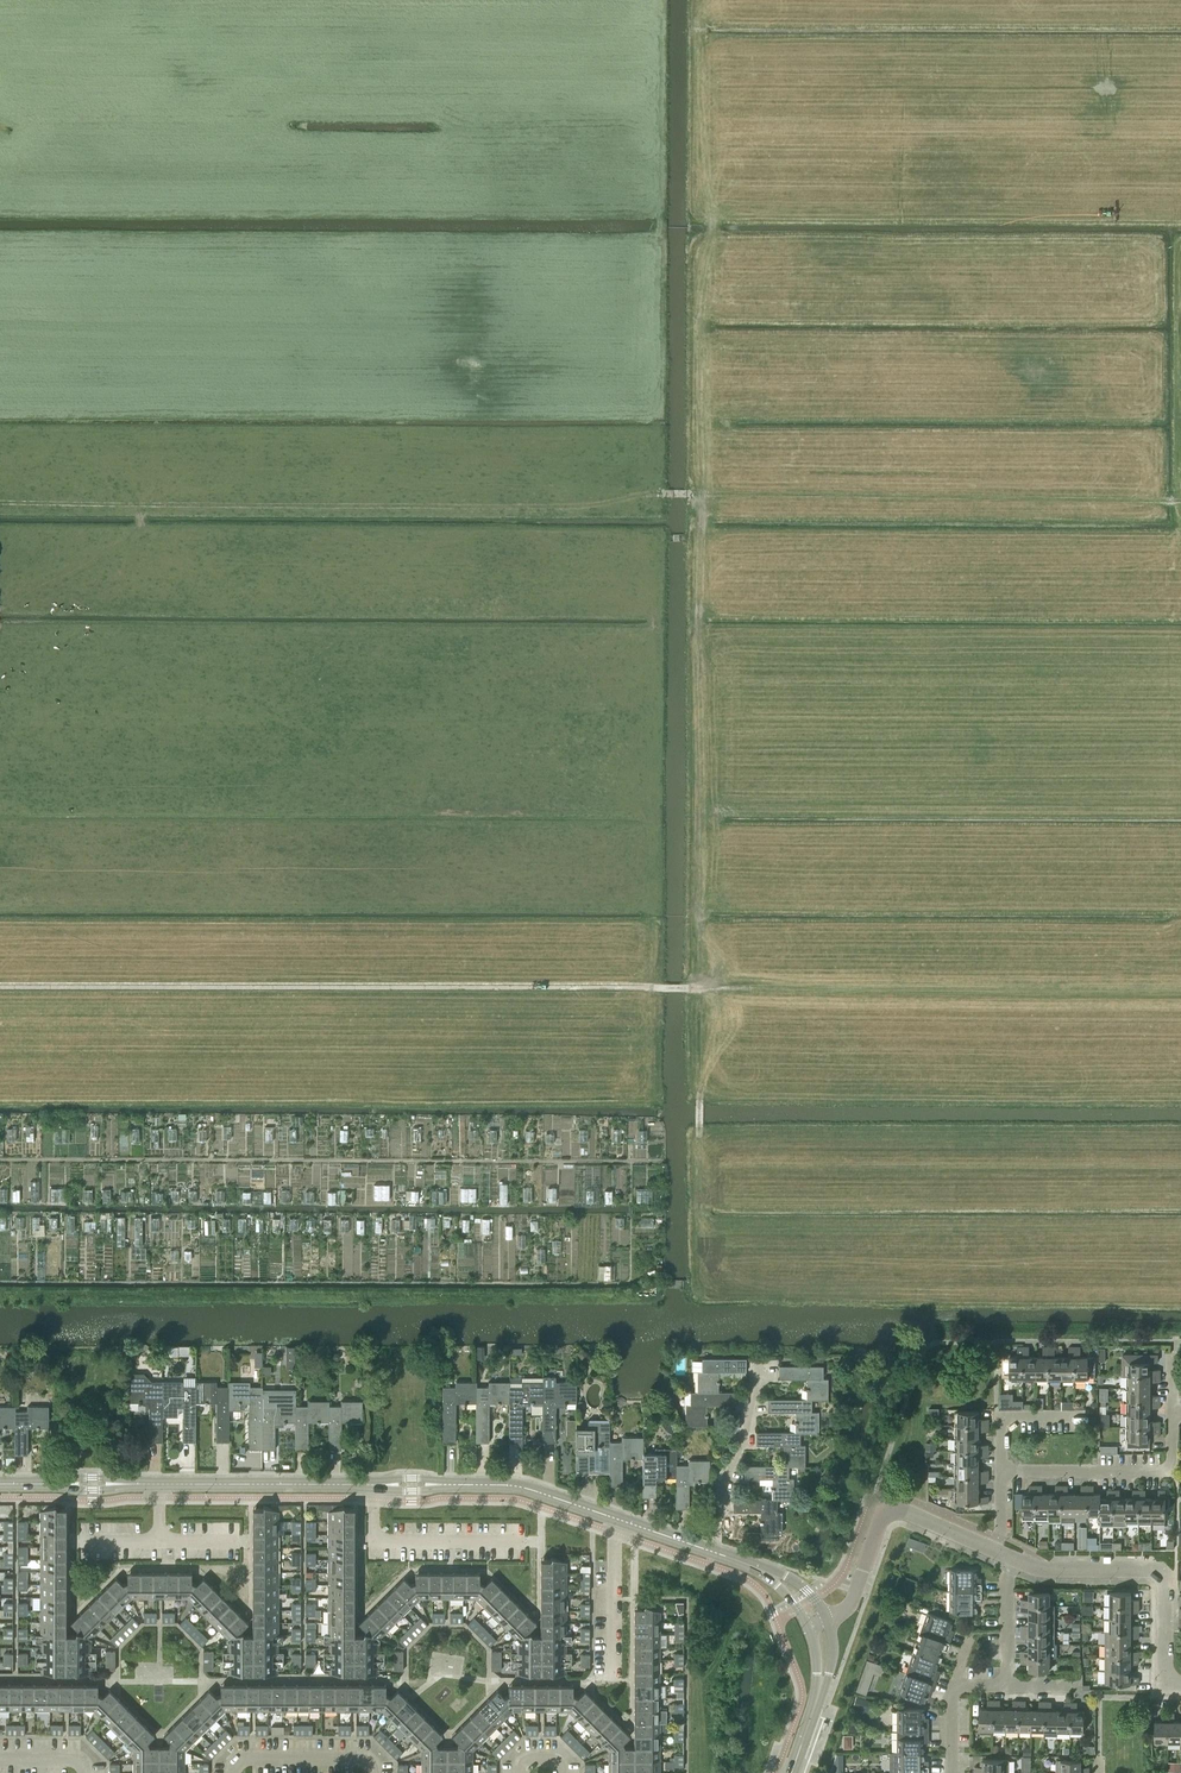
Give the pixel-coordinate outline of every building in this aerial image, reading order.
[(295,1346),(286,1346),(286,1367),(295,1367),(295,1346)] [(1023,1379),(1023,1346),(1018,1346),(1018,1356),(1003,1356),(1003,1376),(1010,1376),(1010,1379),(1023,1379)] [(1023,1379),(1036,1379),(1036,1356),(1030,1356),(1030,1346),(1023,1346),(1023,1379)] [(1036,1379),(1049,1379),(1049,1346),(1043,1346),(1043,1356),(1036,1356),(1036,1379)] [(1049,1379),(1061,1379),(1062,1356),(1055,1356),(1055,1346),(1049,1346),(1049,1379)] [(1061,1379),(1074,1379),(1075,1346),(1069,1346),(1069,1356),(1062,1356),(1061,1379)] [(1075,1346),(1074,1379),(1089,1379),(1089,1377),(1096,1377),(1096,1357),(1081,1357),(1081,1346),(1075,1346)] [(189,1347),(163,1347),(163,1356),(178,1356),(178,1355),(189,1355),(189,1347)] [(583,1350),(577,1354),(582,1360),(588,1356),(583,1350)] [(1127,1375),(1160,1375),(1160,1368),(1150,1368),(1150,1361),(1157,1361),(1157,1354),(1123,1354),(1123,1375),(1127,1375)] [(698,1372),(698,1392),(719,1391),(718,1371),(746,1371),(746,1358),(702,1359),(702,1372),(698,1372)] [(807,1378),(807,1399),(812,1398),(829,1398),(829,1377),(823,1377),(823,1365),(779,1365),(779,1378),(807,1378)] [(128,1373),(128,1403),(140,1403),(149,1407),(149,1421),(149,1441),(162,1442),(162,1416),(162,1381),(150,1381),(143,1373),(128,1373)] [(1127,1375),(1127,1388),(1150,1388),(1150,1380),(1160,1380),(1160,1375),(1127,1375)] [(162,1381),(162,1416),(178,1416),(178,1406),(182,1406),(182,1441),(196,1442),(196,1402),(196,1386),(183,1386),(183,1381),(162,1381)] [(229,1409),(229,1386),(217,1386),(217,1381),(196,1381),(196,1386),(196,1402),(216,1402),(216,1441),(229,1442),(229,1409)] [(262,1449),(261,1404),(261,1386),(251,1386),(251,1381),(229,1381),(229,1386),(229,1409),(241,1409),(241,1402),(249,1402),(249,1449),(262,1449)] [(476,1403),(476,1387),(476,1382),(456,1382),(456,1387),(442,1387),(442,1442),(456,1442),(456,1403),(476,1403)] [(476,1387),(476,1403),(476,1442),(489,1442),(488,1403),(509,1403),(509,1387),(509,1382),(488,1382),(488,1387),(476,1387)] [(509,1387),(509,1403),(509,1442),(522,1442),(522,1402),(542,1403),(542,1387),(542,1382),(522,1382),(522,1387),(509,1387)] [(542,1387),(542,1403),(542,1442),(555,1442),(556,1402),(577,1403),(577,1382),(556,1382),(556,1387),(542,1387)] [(1127,1388),(1127,1401),(1160,1400),(1160,1394),(1150,1394),(1150,1388),(1127,1388)] [(734,1391),(719,1391),(698,1392),(691,1392),(692,1404),(687,1404),(687,1426),(708,1426),(708,1405),(734,1404),(734,1391)] [(796,1412),(796,1432),(801,1431),(817,1431),(817,1410),(812,1410),(812,1398),(807,1399),(768,1398),(768,1412),(796,1412)] [(261,1404),(262,1449),(275,1449),(275,1421),(295,1421),(295,1404),(295,1400),(274,1400),(274,1404),(261,1404)] [(295,1404),(295,1421),(295,1449),(308,1449),(308,1421),(328,1421),(328,1404),(328,1400),(307,1400),(307,1404),(295,1404)] [(328,1404),(328,1421),(328,1449),(341,1449),(341,1421),(362,1421),(362,1400),(341,1400),(341,1404),(328,1404)] [(1127,1401),(1127,1413),(1150,1414),(1150,1407),(1160,1407),(1160,1400),(1127,1401)] [(15,1427),(15,1410),(15,1405),(0,1405),(0,1427),(15,1427)] [(15,1410),(15,1427),(15,1454),(28,1454),(28,1427),(48,1427),(48,1405),(27,1405),(27,1410),(15,1410)] [(956,1424),(989,1424),(989,1418),(979,1418),(979,1410),(956,1410),(956,1424)] [(1127,1413),(1127,1426),(1160,1426),(1160,1420),(1150,1420),(1150,1414),(1127,1413)] [(609,1471),(609,1446),(610,1442),(610,1418),(587,1419),(587,1431),(576,1431),(576,1473),(589,1473),(589,1471),(609,1471)] [(956,1424),(956,1437),(979,1437),(979,1430),(989,1430),(989,1424),(956,1424)] [(1160,1432),(1160,1426),(1127,1426),(1127,1446),(1150,1446),(1150,1432),(1160,1432)] [(1100,1430),(1100,1453),(1110,1453),(1110,1440),(1106,1440),(1106,1438),(1103,1438),(1103,1430),(1100,1430)] [(784,1444),(784,1465),(789,1465),(805,1465),(806,1444),(801,1444),(801,1431),(796,1432),(756,1432),(756,1445),(784,1444)] [(642,1458),(642,1454),(642,1437),(621,1437),(621,1442),(610,1442),(609,1446),(609,1471),(609,1485),(622,1485),(622,1457),(642,1458)] [(956,1437),(956,1450),(989,1450),(989,1444),(979,1444),(979,1437),(956,1437)] [(642,1454),(642,1458),(642,1496),(656,1496),(655,1483),(655,1468),(676,1469),(676,1464),(676,1449),(655,1448),(655,1454),(642,1454)] [(956,1450),(956,1463),(979,1463),(979,1456),(989,1456),(989,1450),(956,1450)] [(676,1464),(676,1469),(676,1508),(689,1508),(689,1480),(709,1480),(709,1460),(688,1459),(688,1464),(676,1464)] [(956,1463),(956,1475),(989,1475),(989,1469),(979,1469),(979,1463),(956,1463)] [(772,1478),(772,1498),(777,1499),(794,1499),(794,1477),(789,1477),(789,1465),(784,1465),(745,1465),(745,1478),(772,1478)] [(956,1475),(956,1489),(979,1488),(979,1481),(989,1481),(989,1475),(956,1475)] [(1036,1518),(1036,1484),(1030,1484),(1030,1493),(1023,1493),(1023,1513),(1023,1518),(1036,1518)] [(1036,1518),(1049,1518),(1049,1493),(1043,1493),(1043,1484),(1036,1484),(1036,1518)] [(1061,1520),(1061,1484),(1055,1484),(1055,1493),(1049,1493),(1049,1518),(1049,1520),(1061,1520)] [(1062,1513),(1074,1513),(1074,1493),(1068,1493),(1068,1484),(1061,1484),(1061,1520),(1062,1520),(1062,1513)] [(1074,1513),(1087,1513),(1087,1484),(1081,1484),(1081,1493),(1074,1493),(1074,1513)] [(1100,1525),(1101,1525),(1101,1493),(1094,1493),(1094,1484),(1087,1484),(1087,1513),(1100,1513),(1100,1525)] [(979,1488),(956,1489),(956,1502),(989,1502),(988,1495),(979,1495),(979,1488)] [(1101,1525),(1114,1525),(1114,1489),(1107,1489),(1107,1497),(1101,1497),(1101,1493),(1101,1525)] [(1114,1525),(1127,1525),(1127,1497),(1120,1497),(1120,1489),(1114,1489),(1114,1525)] [(1139,1518),(1140,1518),(1140,1489),(1133,1489),(1133,1497),(1127,1497),(1127,1525),(1139,1525),(1139,1518)] [(1140,1518),(1152,1518),(1152,1497),(1146,1497),(1146,1489),(1140,1489),(1140,1518)] [(1152,1497),(1152,1518),(1152,1522),(1166,1522),(1166,1518),(1166,1489),(1159,1489),(1159,1497),(1152,1497)] [(777,1511),(777,1499),(772,1498),(733,1498),(733,1511),(761,1511),(760,1532),(782,1532),(782,1511),(777,1511)] [(55,1504),(41,1511),(41,1521),(66,1521),(66,1507),(56,1507),(55,1504)] [(257,1507),(254,1507),(254,1521),(257,1521),(279,1521),(279,1511),(264,1504),(263,1507),(257,1507)] [(343,1505),(328,1511),(328,1521),(350,1521),(354,1521),(354,1507),(350,1507),(344,1507),(343,1505)] [(66,1521),(41,1521),(41,1533),(66,1533),(66,1521)] [(257,1521),(254,1521),(254,1533),(257,1533),(279,1533),(279,1521),(257,1521)] [(350,1521),(328,1521),(328,1533),(350,1534),(354,1534),(354,1521),(350,1521)] [(66,1533),(41,1533),(41,1546),(66,1546),(66,1533)] [(257,1533),(254,1533),(253,1546),(257,1546),(279,1546),(279,1533),(257,1533)] [(350,1534),(328,1533),(328,1546),(350,1546),(354,1546),(354,1534),(350,1534)] [(66,1546),(41,1546),(40,1558),(66,1558),(66,1546)] [(257,1546),(253,1546),(253,1559),(257,1559),(279,1558),(279,1546),(257,1546)] [(350,1546),(328,1546),(328,1559),(350,1559),(354,1559),(354,1546),(350,1546)] [(545,1558),(541,1558),(541,1572),(545,1572),(566,1571),(566,1563),(552,1556),(550,1558),(545,1558)] [(66,1558),(40,1558),(40,1571),(66,1571),(66,1558)] [(257,1559),(253,1559),(253,1571),(257,1571),(279,1571),(279,1558),(257,1559)] [(350,1559),(328,1559),(328,1571),(350,1571),(354,1571),(354,1559),(350,1559)] [(950,1590),(981,1590),(981,1582),(976,1582),(976,1569),(950,1568),(950,1590)] [(66,1571),(40,1571),(40,1583),(66,1583),(66,1571)] [(257,1571),(253,1571),(253,1584),(257,1584),(279,1584),(279,1571),(257,1571)] [(350,1571),(328,1571),(328,1584),(350,1584),(354,1584),(354,1571),(350,1571)] [(545,1572),(541,1572),(541,1584),(545,1584),(566,1584),(566,1571),(545,1572)] [(127,1582),(125,1583),(131,1598),(141,1598),(141,1576),(141,1572),(127,1572),(127,1576),(127,1582)] [(154,1572),(141,1572),(141,1576),(141,1598),(154,1598),(154,1588),(154,1576),(154,1572)] [(165,1572),(154,1572),(154,1576),(154,1588),(154,1598),(156,1598),(162,1598),(165,1598),(165,1586),(165,1572)] [(178,1572),(165,1572),(165,1586),(165,1598),(178,1598),(178,1576),(178,1572)] [(191,1572),(178,1572),(178,1576),(178,1598),(187,1598),(194,1583),(191,1582),(191,1576),(191,1572)] [(415,1582),(413,1583),(419,1598),(428,1598),(428,1572),(415,1572),(415,1582)] [(441,1572),(428,1572),(428,1598),(442,1598),(441,1587),(441,1577),(441,1572)] [(453,1572),(441,1572),(441,1577),(441,1587),(442,1598),(445,1598),(453,1598),(453,1585),(453,1572)] [(466,1572),(453,1572),(453,1585),(453,1598),(466,1598),(466,1572)] [(479,1572),(466,1572),(466,1598),(475,1598),(482,1583),(479,1582),(479,1572)] [(116,1577),(106,1586),(109,1589),(124,1604),(131,1598),(125,1583),(123,1584),(119,1580),(116,1577)] [(194,1583),(187,1598),(194,1604),(209,1589),(212,1586),(203,1577),(200,1580),(196,1584),(194,1583)] [(404,1577),(394,1586),(413,1604),(419,1598),(413,1583),(411,1584),(404,1577)] [(482,1583),(475,1598),(481,1604),(500,1587),(491,1577),(484,1584),(482,1583)] [(66,1583),(40,1583),(40,1596),(66,1596),(66,1583)] [(257,1584),(253,1584),(253,1596),(257,1596),(278,1596),(279,1584),(257,1584)] [(350,1584),(328,1584),(327,1597),(350,1597),(354,1597),(354,1584),(350,1584)] [(545,1584),(541,1584),(541,1597),(545,1597),(566,1597),(566,1584),(545,1584)] [(106,1586),(97,1595),(100,1598),(116,1613),(124,1604),(109,1589),(106,1586)] [(209,1589),(194,1604),(203,1613),(218,1598),(221,1595),(212,1586),(209,1589)] [(394,1586),(385,1595),(404,1613),(413,1604),(394,1586)] [(500,1587),(481,1604),(490,1613),(509,1596),(500,1587)] [(1083,1601),(1093,1601),(1093,1589),(1083,1589),(1083,1601)] [(981,1590),(950,1590),(950,1612),(976,1612),(976,1598),(981,1598),(981,1590)] [(1022,1605),(1050,1605),(1050,1591),(1030,1591),(1030,1598),(1022,1598),(1022,1605)] [(1110,1605),(1139,1605),(1139,1598),(1131,1598),(1131,1591),(1111,1591),(1110,1605)] [(97,1595),(88,1604),(91,1607),(107,1622),(116,1613),(100,1598),(97,1595)] [(218,1598),(203,1613),(212,1622),(227,1607),(230,1604),(221,1595),(218,1598)] [(385,1595),(376,1604),(395,1622),(404,1613),(385,1595)] [(66,1596),(40,1596),(40,1609),(66,1609),(66,1596)] [(257,1596),(253,1596),(253,1609),(257,1609),(278,1609),(278,1596),(257,1596)] [(509,1596),(490,1613),(499,1622),(518,1604),(509,1596)] [(350,1597),(327,1597),(327,1609),(350,1609),(354,1609),(354,1597),(350,1597)] [(545,1597),(541,1597),(541,1610),(545,1610),(566,1609),(566,1597),(545,1597)] [(88,1604),(79,1613),(83,1616),(98,1631),(107,1622),(91,1607),(88,1604)] [(227,1607),(212,1622),(220,1631),(236,1616),(239,1613),(230,1604),(227,1607)] [(376,1604),(367,1613),(386,1631),(395,1622),(376,1604)] [(518,1604),(499,1622),(508,1631),(527,1613),(518,1604)] [(639,1608),(634,1608),(634,1621),(661,1621),(661,1611),(645,1605),(644,1608),(639,1608)] [(1050,1605),(1022,1605),(1021,1611),(1030,1611),(1030,1618),(1055,1618),(1055,1605),(1050,1605)] [(1139,1605),(1110,1605),(1110,1618),(1131,1618),(1131,1611),(1139,1611),(1139,1605)] [(66,1609),(40,1609),(40,1621),(66,1621),(66,1609)] [(257,1609),(253,1609),(253,1622),(257,1622),(278,1622),(278,1609),(257,1609)] [(350,1609),(327,1609),(327,1622),(350,1622),(354,1622),(354,1609),(350,1609)] [(545,1610),(541,1610),(541,1622),(545,1622),(566,1622),(566,1609),(545,1610)] [(920,1632),(949,1642),(952,1634),(948,1633),(952,1620),(927,1611),(920,1632)] [(79,1613),(70,1622),(73,1625),(77,1629),(76,1631),(91,1638),(98,1631),(83,1616),(79,1613)] [(236,1616),(220,1631),(227,1638),(243,1631),(242,1629),(245,1625),(248,1622),(239,1613),(236,1616)] [(367,1613),(358,1622),(365,1629),(364,1631),(379,1638),(386,1631),(367,1613)] [(527,1613),(508,1631),(515,1637),(530,1632),(529,1629),(536,1623),(527,1613)] [(128,1621),(134,1628),(139,1623),(133,1617),(128,1621)] [(184,1628),(190,1621),(186,1617),(179,1623),(184,1628)] [(421,1617),(416,1622),(423,1628),(427,1624),(421,1617)] [(472,1628),(478,1622),(474,1617),(467,1624),(472,1628)] [(1021,1631),(1050,1631),(1055,1631),(1055,1618),(1030,1618),(1030,1624),(1021,1624),(1021,1631)] [(1105,1631),(1139,1631),(1139,1624),(1131,1624),(1131,1618),(1110,1618),(1105,1618),(1105,1631)] [(66,1621),(40,1621),(40,1634),(62,1634),(66,1634),(66,1621)] [(134,1628),(128,1621),(124,1626),(130,1632),(134,1628)] [(188,1632),(195,1626),(190,1621),(184,1628),(188,1632)] [(661,1621),(634,1621),(634,1634),(661,1633),(661,1621)] [(257,1622),(253,1622),(253,1634),(257,1634),(278,1634),(278,1622),(257,1622)] [(350,1622),(327,1622),(327,1634),(354,1634),(354,1622),(350,1622)] [(412,1626),(418,1633),(423,1628),(416,1622),(412,1626)] [(478,1622),(472,1628),(476,1633),(483,1626),(478,1622)] [(545,1622),(541,1622),(541,1634),(541,1635),(545,1635),(566,1635),(566,1622),(545,1622)] [(126,1637),(130,1632),(124,1626),(119,1630),(126,1637)] [(195,1626),(188,1632),(193,1637),(199,1630),(195,1626)] [(418,1633),(412,1626),(407,1631),(414,1637),(418,1633)] [(481,1637),(487,1631),(483,1626),(476,1633),(481,1637)] [(115,1635),(121,1641),(126,1637),(119,1630),(115,1635)] [(199,1630),(193,1637),(197,1641),(203,1635),(199,1630)] [(70,1634),(66,1634),(66,1646),(70,1646),(91,1646),(91,1638),(76,1631),(75,1634),(70,1634)] [(243,1631),(227,1638),(227,1647),(249,1647),(252,1647),(253,1647),(253,1634),(249,1634),(243,1634),(243,1631)] [(358,1635),(354,1634),(354,1647),(358,1647),(379,1647),(379,1638),(364,1631),(363,1635),(358,1635)] [(414,1637),(407,1631),(403,1635),(409,1641),(414,1637)] [(485,1641),(491,1635),(487,1631),(481,1637),(485,1641)] [(1030,1643),(1050,1644),(1050,1631),(1021,1631),(1021,1637),(1030,1637),(1030,1643)] [(1105,1643),(1131,1643),(1131,1637),(1139,1637),(1139,1631),(1105,1631),(1105,1643)] [(530,1632),(515,1637),(515,1646),(537,1646),(541,1646),(541,1635),(541,1634),(537,1634),(531,1634),(530,1632)] [(920,1632),(913,1652),(938,1661),(942,1648),(947,1650),(949,1642),(920,1632)] [(661,1633),(634,1634),(634,1646),(661,1646),(661,1633)] [(40,1634),(35,1634),(35,1642),(40,1642),(40,1646),(62,1646),(66,1646),(66,1634),(62,1634),(40,1634)] [(257,1634),(253,1634),(253,1647),(257,1647),(278,1647),(278,1642),(283,1642),(283,1634),(278,1634),(257,1634)] [(327,1634),(323,1634),(323,1642),(327,1642),(327,1647),(350,1647),(354,1647),(354,1634),(327,1634)] [(121,1641),(115,1635),(110,1639),(117,1646),(121,1641)] [(203,1635),(197,1641),(201,1645),(208,1639),(203,1635)] [(409,1641),(403,1635),(399,1639),(405,1646),(409,1641)] [(491,1635),(485,1641),(489,1646),(496,1640),(491,1635)] [(545,1635),(541,1635),(541,1646),(545,1646),(566,1646),(566,1642),(570,1642),(570,1635),(566,1635),(545,1635)] [(1050,1656),(1050,1644),(1030,1643),(1030,1650),(1021,1649),(1021,1656),(1050,1656)] [(1105,1656),(1139,1656),(1139,1650),(1131,1649),(1131,1643),(1105,1643),(1105,1656)] [(40,1651),(36,1651),(36,1659),(62,1659),(66,1659),(66,1646),(62,1646),(40,1646),(40,1651)] [(70,1646),(66,1646),(66,1659),(70,1659),(96,1659),(96,1651),(91,1651),(91,1646),(70,1646)] [(515,1652),(510,1652),(510,1660),(537,1660),(541,1660),(541,1646),(537,1646),(515,1646),(515,1652)] [(545,1646),(541,1646),(541,1660),(545,1660),(570,1660),(570,1653),(566,1653),(566,1646),(545,1646)] [(661,1646),(634,1646),(634,1659),(661,1659),(661,1646)] [(227,1652),(222,1652),(222,1659),(249,1660),(252,1660),(253,1660),(253,1647),(252,1647),(249,1647),(227,1647),(227,1652)] [(257,1647),(253,1647),(253,1660),(257,1660),(283,1660),(283,1652),(278,1652),(278,1647),(257,1647)] [(327,1651),(323,1651),(323,1659),(350,1659),(354,1659),(354,1647),(350,1647),(327,1647),(327,1651)] [(358,1647),(354,1647),(354,1659),(358,1659),(383,1659),(383,1652),(379,1652),(379,1647),(358,1647)] [(913,1652),(906,1673),(935,1683),(938,1675),(933,1673),(938,1661),(913,1652)] [(1050,1656),(1021,1656),(1021,1662),(1029,1662),(1029,1669),(1050,1670),(1050,1656)] [(1131,1669),(1131,1663),(1139,1663),(1139,1656),(1105,1656),(1105,1669),(1131,1669)] [(62,1659),(36,1659),(36,1666),(40,1666),(40,1672),(62,1673),(66,1673),(66,1659),(62,1659)] [(70,1659),(66,1659),(66,1673),(70,1673),(89,1673),(91,1673),(91,1667),(96,1667),(96,1659),(70,1659)] [(249,1660),(222,1659),(222,1667),(227,1667),(227,1673),(249,1673),(252,1673),(253,1673),(253,1660),(252,1660),(249,1660)] [(350,1659),(323,1659),(323,1667),(328,1667),(328,1673),(350,1673),(354,1673),(354,1659),(350,1659)] [(358,1659),(354,1659),(354,1673),(358,1673),(379,1673),(379,1667),(383,1667),(383,1659),(358,1659)] [(661,1659),(634,1659),(634,1671),(661,1671),(661,1659)] [(257,1660),(253,1660),(253,1673),(257,1673),(278,1673),(278,1667),(283,1667),(283,1660),(257,1660)] [(537,1660),(510,1660),(510,1667),(515,1667),(515,1673),(527,1673),(537,1673),(541,1673),(541,1660),(537,1660)] [(545,1660),(541,1660),(541,1673),(545,1673),(566,1673),(566,1668),(570,1668),(570,1660),(545,1660)] [(1105,1669),(1105,1682),(1110,1682),(1117,1682),(1117,1689),(1137,1689),(1137,1683),(1139,1683),(1139,1675),(1131,1675),(1131,1669),(1105,1669)] [(661,1671),(634,1671),(634,1684),(661,1684),(661,1671)] [(935,1683),(906,1673),(899,1693),(923,1702),(928,1689),(932,1690),(935,1683)] [(857,1689),(856,1690),(857,1691),(858,1691),(860,1692),(861,1692),(862,1691),(863,1691),(865,1692),(867,1693),(868,1693),(869,1692),(869,1690),(870,1690),(870,1689),(870,1688),(870,1687),(871,1687),(871,1685),(871,1683),(871,1682),(870,1681),(869,1681),(868,1681),(867,1681),(866,1680),(863,1681),(862,1681),(861,1681),(860,1682),(859,1682),(859,1683),(858,1687),(857,1687),(857,1688),(857,1689)] [(0,1684),(0,1710),(9,1710),(9,1684),(0,1684)] [(22,1684),(9,1684),(9,1710),(22,1710),(22,1684)] [(34,1684),(22,1684),(22,1710),(34,1710),(34,1684)] [(47,1684),(34,1684),(34,1710),(47,1710),(47,1684)] [(60,1684),(47,1684),(47,1710),(60,1710),(60,1702),(60,1684)] [(71,1684),(60,1684),(60,1702),(60,1710),(69,1710),(71,1710),(71,1700),(71,1684)] [(84,1684),(71,1684),(71,1700),(71,1710),(84,1710),(84,1684)] [(98,1684),(84,1684),(84,1710),(94,1710),(100,1695),(98,1694),(98,1684)] [(221,1694),(218,1695),(224,1710),(234,1710),(234,1684),(221,1684),(221,1694)] [(247,1684),(234,1684),(234,1710),(247,1710),(247,1700),(247,1689),(247,1684)] [(258,1684),(247,1684),(247,1689),(247,1700),(247,1710),(250,1710),(256,1710),(258,1710),(258,1700),(258,1684)] [(272,1684),(258,1684),(258,1700),(258,1710),(272,1710),(272,1684)] [(284,1684),(272,1684),(272,1710),(284,1710),(284,1684)] [(297,1684),(284,1684),(284,1710),(297,1710),(297,1684)] [(310,1684),(297,1684),(297,1710),(310,1710),(310,1684)] [(322,1684),(310,1684),(310,1710),(322,1710),(322,1684)] [(335,1684),(322,1684),(322,1710),(335,1710),(335,1684)] [(348,1684),(335,1684),(335,1710),(348,1710),(348,1697),(348,1684)] [(359,1684),(348,1684),(348,1697),(348,1710),(350,1710),(356,1710),(359,1710),(359,1698),(359,1689),(359,1684)] [(373,1684),(359,1684),(359,1689),(359,1698),(359,1710),(373,1710),(373,1684)] [(386,1684),(373,1684),(373,1710),(381,1710),(388,1695),(386,1694),(386,1684)] [(661,1684),(634,1684),(634,1697),(661,1696),(661,1684)] [(509,1694),(506,1695),(512,1711),(522,1711),(522,1685),(509,1685),(509,1694)] [(535,1685),(522,1685),(522,1711),(535,1711),(535,1701),(535,1689),(535,1685)] [(546,1685),(535,1685),(535,1689),(535,1701),(535,1711),(538,1711),(543,1711),(544,1711),(546,1711),(546,1702),(546,1685)] [(560,1685),(546,1685),(546,1702),(546,1711),(560,1711),(560,1685)] [(573,1685),(560,1685),(560,1711),(569,1711),(575,1696),(573,1695),(573,1685)] [(100,1695),(94,1710),(100,1716),(118,1698),(109,1689),(102,1696),(100,1695)] [(209,1689),(200,1698),(218,1717),(224,1710),(218,1695),(216,1696),(209,1689)] [(388,1695),(381,1710),(388,1717),(406,1699),(397,1689),(390,1696),(388,1695)] [(497,1689),(488,1699),(506,1717),(512,1711),(506,1695),(504,1696),(497,1689)] [(575,1696),(569,1711),(575,1717),(591,1702),(594,1699),(584,1690),(581,1693),(577,1697),(575,1696)] [(852,1706),(864,1710),(867,1699),(856,1695),(852,1706)] [(661,1696),(634,1697),(634,1709),(661,1709),(661,1696)] [(118,1698),(100,1716),(109,1725),(127,1707),(118,1698)] [(200,1698),(191,1707),(209,1726),(218,1717),(200,1698)] [(406,1699),(388,1717),(397,1726),(415,1708),(406,1699)] [(488,1699),(479,1707),(497,1726),(506,1717),(488,1699)] [(591,1702),(575,1717),(584,1726),(599,1711),(602,1708),(594,1699),(591,1702)] [(993,1728),(994,1699),(988,1699),(988,1707),(980,1707),(980,1728),(993,1728)] [(993,1728),(1006,1729),(1007,1708),(1000,1708),(1000,1699),(994,1699),(993,1728)] [(1006,1729),(1019,1729),(1020,1700),(1013,1700),(1013,1708),(1007,1708),(1006,1729)] [(1019,1729),(1032,1729),(1032,1709),(1026,1709),(1026,1700),(1020,1700),(1019,1729)] [(1032,1729),(1045,1730),(1045,1701),(1039,1700),(1039,1709),(1032,1709),(1032,1729)] [(1045,1734),(1057,1735),(1058,1709),(1052,1709),(1052,1701),(1045,1701),(1045,1730),(1045,1734)] [(1058,1709),(1057,1735),(1070,1735),(1070,1730),(1071,1701),(1070,1701),(1066,1701),(1065,1701),(1064,1710),(1058,1709)] [(1071,1701),(1070,1730),(1084,1730),(1084,1710),(1077,1710),(1078,1701),(1071,1701)] [(127,1707),(109,1725),(118,1734),(136,1716),(127,1707)] [(191,1707),(182,1716),(200,1735),(209,1726),(191,1707)] [(479,1707),(470,1716),(488,1735),(497,1726),(479,1707)] [(415,1708),(397,1726),(406,1735),(424,1717),(415,1708)] [(599,1711),(584,1726),(593,1735),(608,1720),(611,1717),(602,1708),(599,1711)] [(661,1709),(634,1709),(634,1722),(661,1721),(666,1721),(666,1709),(661,1709)] [(897,1730),(928,1731),(928,1722),(923,1722),(923,1709),(897,1709),(897,1730)] [(1169,1740),(1169,1712),(1162,1712),(1162,1720),(1155,1720),(1155,1740),(1169,1740)] [(1169,1740),(1180,1740),(1180,1720),(1175,1720),(1175,1712),(1169,1712),(1169,1740)] [(136,1716),(118,1734),(127,1743),(145,1725),(136,1716)] [(182,1716),(173,1725),(192,1743),(200,1735),(182,1716)] [(470,1716),(461,1725),(479,1743),(488,1735),(470,1716)] [(424,1717),(406,1735),(415,1744),(433,1725),(424,1717)] [(608,1720),(593,1735),(602,1744),(617,1729),(620,1726),(611,1717),(608,1720)] [(661,1721),(634,1722),(634,1734),(661,1734),(661,1721)] [(145,1725),(127,1743),(133,1750),(149,1743),(148,1741),(155,1735),(145,1725)] [(173,1725),(163,1734),(171,1741),(170,1744),(185,1750),(192,1743),(173,1725)] [(433,1725),(415,1744),(421,1750),(437,1744),(436,1742),(442,1735),(433,1725)] [(461,1725),(451,1735),(455,1738),(458,1742),(458,1744),(473,1750),(479,1743),(461,1725)] [(617,1729),(602,1744),(608,1751),(624,1744),(623,1742),(630,1735),(620,1726),(617,1729)] [(90,1740),(97,1734),(92,1729),(86,1736),(90,1740)] [(222,1734),(228,1740),(232,1736),(226,1729),(222,1734)] [(378,1740),(384,1734),(380,1730),(374,1736),(378,1740)] [(510,1734),(516,1741),(520,1736),(514,1730),(510,1734)] [(565,1741),(572,1734),(567,1730),(561,1736),(565,1741)] [(897,1730),(897,1752),(923,1752),(923,1739),(928,1739),(928,1731),(897,1730)] [(97,1734),(90,1740),(95,1745),(101,1738),(97,1734)] [(217,1738),(224,1745),(228,1740),(222,1734),(217,1738)] [(382,1745),(389,1738),(384,1734),(378,1740),(382,1745)] [(505,1739),(512,1745),(516,1741),(510,1734),(505,1739)] [(572,1734),(565,1741),(570,1745),(576,1739),(572,1734)] [(661,1734),(634,1734),(634,1747),(661,1747),(661,1734)] [(101,1738),(95,1745),(99,1749),(106,1743),(101,1738)] [(224,1745),(217,1738),(213,1742),(219,1749),(224,1745)] [(389,1738),(382,1745),(387,1749),(393,1743),(389,1738)] [(512,1745),(505,1739),(501,1743),(507,1749),(512,1745)] [(570,1745),(574,1749),(581,1743),(576,1739),(570,1745)] [(215,1753),(219,1749),(213,1742),(208,1747),(215,1753)] [(106,1743),(99,1749),(104,1753),(110,1747),(106,1743)] [(149,1743),(133,1750),(133,1759),(155,1759),(159,1759),(159,1746),(150,1746),(149,1743)] [(393,1743),(387,1749),(391,1753),(398,1747),(393,1743)] [(507,1749),(501,1743),(496,1747),(503,1754),(507,1749)] [(574,1749),(579,1754),(585,1748),(581,1743),(574,1749)] [(163,1746),(159,1746),(159,1759),(185,1759),(185,1750),(170,1744),(169,1746),(163,1746)] [(437,1744),(421,1750),(421,1760),(443,1760),(447,1760),(447,1746),(438,1746),(437,1744)] [(457,1746),(447,1746),(447,1760),(473,1760),(473,1750),(458,1744),(457,1746)] [(624,1744),(608,1751),(609,1760),(634,1760),(634,1747),(630,1747),(625,1747),(624,1744)] [(110,1747),(104,1753),(108,1758),(114,1752),(110,1747)] [(210,1758),(215,1753),(208,1747),(204,1751),(210,1758)] [(398,1747),(391,1753),(396,1758),(402,1752),(398,1747)] [(503,1754),(496,1747),(492,1752),(498,1758),(503,1754)] [(661,1747),(634,1747),(634,1760),(638,1759),(661,1759),(661,1747)] [(589,1752),(585,1748),(579,1754),(583,1758),(589,1752)] [(897,1772),(928,1772),(928,1765),(923,1765),(923,1752),(897,1752),(897,1772)] [(975,1772),(1009,1772),(1009,1758),(984,1758),(984,1765),(975,1765),(975,1772)] [(155,1759),(133,1759),(133,1771),(155,1771),(159,1772),(159,1759),(155,1759)] [(185,1759),(159,1759),(159,1772),(185,1772),(185,1759)] [(638,1759),(634,1760),(634,1772),(660,1772),(661,1759),(638,1759)] [(1061,1772),(1089,1772),(1089,1766),(1081,1766),(1081,1759),(1056,1759),(1056,1772),(1061,1772)] [(443,1760),(421,1760),(421,1772),(443,1772),(447,1772),(447,1760),(443,1760)] [(473,1760),(447,1760),(447,1772),(473,1772),(473,1760)] [(634,1760),(609,1760),(609,1772),(634,1772),(634,1760)] [(1180,1761),(1168,1761),(1168,1771),(1180,1771),(1180,1761)]
